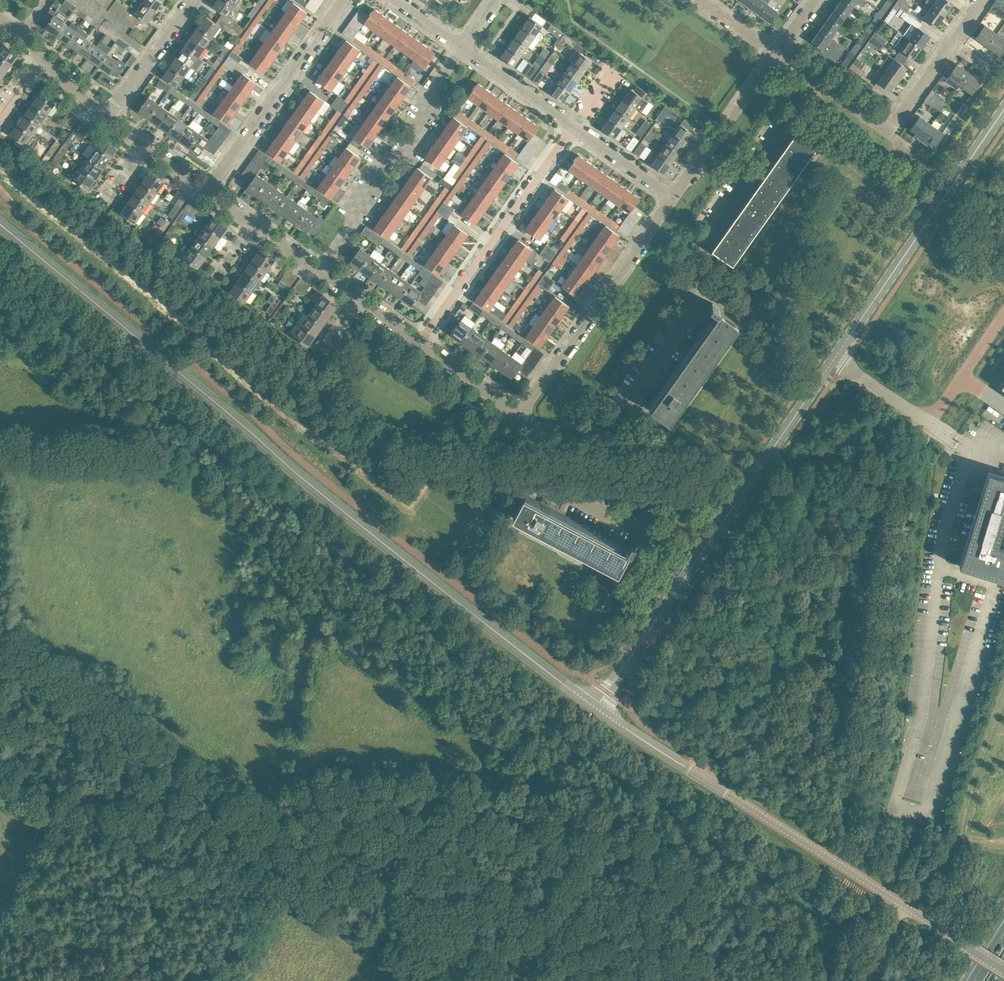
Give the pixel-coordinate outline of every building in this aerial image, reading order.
[(68,0),(65,0),(62,4),(73,11),(76,6),(68,0)] [(112,0),(104,0),(101,5),(106,8),(112,0)] [(121,3),(117,0),(116,0),(109,10),(114,14),(121,3)] [(155,11),(143,3),(139,0),(132,11),(136,14),(141,17),(147,22),(155,11)] [(163,1),(161,0),(145,0),(143,3),(155,11),(163,1)] [(234,6),(226,0),(217,0),(213,6),(227,16),(231,11),(236,14),(239,9),(234,6)] [(272,2),(270,0),(267,0),(261,9),(265,12),(272,2)] [(317,0),(309,0),(308,1),(318,8),(322,4),(317,0)] [(768,3),(763,0),(754,0),(749,7),(760,14),(768,3)] [(844,0),(841,0),(834,9),(846,17),(853,7),(844,0)] [(892,2),(889,0),(887,0),(880,10),(885,13),(892,2)] [(904,3),(906,0),(897,0),(895,4),(907,12),(920,22),(924,16),(904,3)] [(947,0),(936,0),(935,1),(934,0),(927,0),(926,2),(931,6),(945,16),(949,11),(948,10),(953,4),(947,0)] [(1002,0),(996,0),(993,4),(1003,11),(1003,2),(1002,0)] [(318,8),(308,1),(307,3),(305,6),(315,13),(318,8)] [(300,22),(307,12),(293,2),(286,12),(300,22)] [(119,17),(126,7),(121,3),(114,14),(119,17)] [(778,11),(768,3),(760,14),(770,22),(778,11)] [(251,17),(258,7),(255,4),(247,15),(251,17)] [(907,12),(895,4),(883,21),(887,24),(896,12),(903,17),(907,12)] [(993,4),(990,9),(1003,19),(1003,11),(993,4)] [(941,21),(945,16),(931,6),(923,18),(928,21),(936,27),(941,21)] [(123,20),(131,10),(126,7),(119,17),(123,20)] [(548,20),(554,12),(547,7),(541,14),(548,20)] [(56,35),(65,23),(54,15),(56,12),(51,9),(44,19),(49,22),(46,27),(56,35)] [(87,14),(80,9),(77,13),(84,18),(87,14)] [(259,19),(265,12),(261,9),(254,19),(257,22),(266,28),(268,25),(259,19)] [(369,16),(359,9),(356,14),(366,21),(369,16)] [(374,30),(384,16),(374,9),(373,11),(372,10),(369,14),(370,15),(369,16),(366,21),(364,23),(374,30)] [(846,17),(834,9),(827,20),(838,28),(846,17)] [(128,24),(136,14),(132,11),(131,10),(123,20),(128,24)] [(877,24),(885,13),(880,10),(872,20),(877,24)] [(293,32),(300,22),(286,12),(279,22),(293,32)] [(907,12),(903,17),(911,23),(912,23),(917,26),(920,22),(907,12)] [(94,19),(87,14),(84,18),(91,23),(94,19)] [(133,28),(141,17),(136,14),(128,24),(133,28)] [(366,21),(356,14),(352,19),(362,26),(364,23),(366,21)] [(220,25),(214,21),(206,16),(199,26),(212,36),(220,25)] [(385,37),(395,23),(384,16),(374,30),(385,37)] [(542,25),(533,18),(530,16),(523,27),(535,35),(542,40),(544,37),(543,34),(538,31),(542,25)] [(250,32),(257,22),(254,19),(246,30),(250,32)] [(362,26),(352,19),(349,23),(359,30),(362,26)] [(838,28),(827,20),(819,30),(831,38),(838,28)] [(869,34),(877,24),(872,20),(864,31),(869,34)] [(233,21),(230,25),(240,33),(244,28),(233,21)] [(67,42),(76,30),(78,26),(72,22),(69,26),(65,23),(56,35),(67,42)] [(285,42),(293,32),(279,22),(271,32),(285,42)] [(359,30),(349,23),(345,28),(355,35),(359,30)] [(395,45),(405,30),(395,23),(385,37),(395,45)] [(109,29),(101,24),(99,28),(106,33),(109,29)] [(556,45),(564,33),(551,24),(547,30),(555,35),(554,35),(558,38),(554,44),(556,45)] [(240,33),(230,25),(226,30),(237,38),(240,33)] [(988,46),(997,33),(985,25),(976,38),(988,46)] [(77,50),(86,38),(89,34),(78,26),(76,30),(67,42),(77,50)] [(212,36),(199,26),(192,36),(205,46),(212,36)] [(930,36),(922,30),(917,26),(913,32),(907,29),(903,34),(922,48),(926,43),(925,42),(930,36)] [(535,35),(523,27),(515,37),(528,46),(535,35)] [(355,35),(345,28),(342,33),(352,40),(355,36),(355,35)] [(115,34),(109,29),(106,33),(112,38),(115,34)] [(243,42),(250,32),(246,30),(239,40),(243,42)] [(405,52),(415,38),(405,30),(395,45),(405,52)] [(831,38),(819,30),(812,41),(823,49),(826,43),(833,48),(837,43),(831,38)] [(876,30),(872,35),(884,44),(888,39),(876,30)] [(862,45),(869,34),(864,31),(857,41),(862,45)] [(278,52),(285,42),(271,32),(264,42),(278,52)] [(578,43),(564,33),(556,45),(561,48),(565,42),(574,48),(578,43)] [(997,33),(988,46),(999,55),(1003,48),(1003,39),(997,33)] [(919,53),(922,48),(903,34),(895,46),(900,50),(909,56),(913,59),(918,52),(919,53)] [(884,44),(872,35),(861,51),(865,54),(872,43),(881,49),(884,44)] [(205,46),(192,36),(184,46),(198,56),(205,46)] [(365,43),(355,36),(352,40),(362,47),(365,43)] [(130,44),(119,37),(116,42),(126,49),(130,44)] [(528,46),(515,37),(508,47),(520,56),(528,46)] [(88,58),(97,46),(86,38),(77,50),(88,58)] [(415,59),(425,45),(415,38),(405,52),(415,59)] [(360,50),(346,39),(339,50),(353,60),(360,50)] [(236,53),(243,42),(239,40),(232,50),(228,55),(239,62),(242,57),(236,53)] [(854,55),(862,45),(857,41),(849,52),(854,55)] [(271,63),(278,52),(264,42),(257,52),(271,63)] [(375,50),(365,43),(362,47),(372,54),(375,50)] [(19,54),(4,44),(0,49),(0,56),(11,64),(19,54)] [(226,45),(219,56),(222,58),(229,48),(226,45)] [(435,52),(425,45),(415,59),(410,65),(421,73),(431,59),(434,55),(435,52)] [(99,65),(108,53),(97,46),(88,58),(99,65)] [(203,60),(198,56),(184,46),(177,56),(191,66),(196,70),(203,60)] [(520,56),(508,47),(501,57),(513,66),(520,56)] [(545,48),(540,54),(545,58),(550,51),(545,48)] [(592,60),(581,53),(576,49),(569,59),(573,61),(572,62),(585,71),(592,60)] [(353,60),(339,50),(332,60),(346,70),(353,60)] [(385,58),(375,50),(372,54),(382,62),(385,58)] [(860,60),(865,54),(861,51),(853,62),(849,68),(861,76),(865,71),(861,69),(865,63),(860,60)] [(264,73),(271,63),(257,52),(250,63),(264,73)] [(847,66),(853,57),(854,55),(849,52),(848,54),(842,62),(847,66)] [(118,60),(108,53),(99,65),(109,73),(111,71),(117,76),(119,72),(123,71),(123,67),(125,63),(119,59),(118,60)] [(552,53),(547,60),(553,63),(557,57),(552,53)] [(540,65),(545,58),(540,54),(535,61),(540,65)] [(239,62),(228,55),(218,70),(222,73),(229,63),(235,67),(239,62)] [(11,64),(0,56),(0,72),(4,75),(11,64)] [(191,66),(177,56),(170,67),(183,76),(191,66)] [(215,68),(222,58),(219,56),(211,66),(215,68)] [(395,65),(385,58),(382,62),(393,69),(395,65)] [(907,68),(903,64),(894,58),(889,64),(884,61),(881,66),(900,80),(903,75),(902,74),(907,68)] [(370,72),(378,62),(374,59),(367,69),(370,72)] [(346,70),(332,60),(324,70),(338,80),(346,70)] [(548,70),(553,63),(547,60),(543,66),(548,70)] [(530,79),(538,68),(529,62),(525,67),(529,70),(525,75),(530,79)] [(577,81),(585,71),(572,62),(565,72),(577,81)] [(377,76),(384,66),(380,63),(373,74),(377,76)] [(953,69),(949,66),(944,72),(948,76),(945,81),(957,89),(960,85),(969,72),(957,64),(953,69)] [(405,72),(395,65),(393,69),(403,76),(405,72)] [(208,79),(215,68),(211,66),(204,76),(208,79)] [(896,85),(900,80),(881,66),(877,71),(882,75),(878,82),(891,91),(895,84),(896,85)] [(183,76),(170,67),(162,77),(176,86),(183,76)] [(363,82),(370,72),(367,69),(360,79),(363,82)] [(223,82),(218,78),(222,73),(218,70),(210,80),(214,83),(219,87),(223,82)] [(338,80),(324,70),(317,80),(331,90),(338,80)] [(540,70),(533,80),(538,84),(546,74),(540,70)] [(257,82),(249,77),(242,72),(235,82),(249,93),(257,82)] [(416,80),(408,74),(405,72),(403,76),(413,83),(416,80)] [(570,91),(577,81),(565,72),(561,77),(557,75),(554,79),(558,82),(570,91)] [(981,81),(969,72),(960,85),(971,93),(955,114),(961,118),(980,90),(976,87),(981,81)] [(369,87),(377,76),(373,74),(365,84),(369,87)] [(194,84),(197,86),(201,88),(208,79),(204,76),(202,75),(198,82),(196,81),(194,84)] [(404,96),(411,86),(397,76),(390,86),(404,96)] [(171,86),(161,79),(157,84),(167,91),(168,90),(171,86)] [(356,92),(363,82),(360,79),(352,90),(356,92)] [(207,93),(214,83),(210,80),(203,90),(207,93)] [(242,103),(249,93),(235,82),(228,92),(242,103)] [(563,102),(570,91),(558,82),(550,93),(563,102)] [(478,104),(488,90),(478,83),(476,85),(475,85),(472,88),(473,89),(468,97),(478,104)] [(362,97),(369,87),(365,84),(358,94),(362,97)] [(181,94),(171,86),(168,90),(178,98),(181,94)] [(193,99),(201,88),(197,86),(190,96),(193,99)] [(397,106),(404,96),(390,86),(383,96),(397,106)] [(631,88),(624,98),(636,107),(642,111),(649,101),(649,102),(653,96),(639,87),(636,92),(631,88)] [(948,101),(940,95),(932,89),(928,94),(945,106),(948,101)] [(200,103),(207,93),(203,90),(196,100),(200,103)] [(324,100),(318,96),(310,90),(303,100),(316,110),(324,100)] [(345,108),(356,92),(352,90),(345,100),(338,95),(334,100),(345,108)] [(488,111),(498,97),(488,90),(478,104),(488,111)] [(55,103),(41,92),(38,96),(35,96),(32,100),(33,102),(33,103),(48,113),(55,103)] [(235,113),(242,103),(228,92),(220,103),(235,113)] [(191,101),(181,94),(178,98),(188,105),(191,101)] [(355,107),(362,97),(358,94),(351,104),(355,107)] [(945,106),(928,94),(924,100),(941,111),(945,106)] [(148,118),(158,104),(148,96),(143,103),(139,108),(140,108),(138,110),(148,118)] [(389,116),(397,106),(383,96),(375,106),(389,116)] [(498,118),(508,104),(498,97),(488,111),(498,118)] [(636,107),(624,98),(616,109),(628,117),(636,107)] [(316,110),(303,100),(295,111),(309,120),(316,110)] [(334,123),(345,108),(334,100),(331,105),(338,110),(330,120),(334,123)] [(201,108),(191,101),(188,105),(198,112),(201,108)] [(48,113),(33,103),(26,113),(40,123),(48,113)] [(227,123),(235,113),(220,103),(213,113),(227,123)] [(159,125),(169,111),(158,104),(148,118),(159,125)] [(348,117),(355,107),(351,104),(344,114),(348,117)] [(508,126),(518,112),(508,104),(498,118),(508,126)] [(679,115),(665,105),(657,117),(662,121),(667,114),(675,120),(679,115)] [(382,127),(389,116),(375,106),(368,117),(382,127)] [(211,115),(201,108),(198,112),(208,119),(211,115)] [(628,117),(616,109),(609,119),(621,128),(628,117)] [(169,132),(179,118),(182,114),(177,110),(174,115),(169,111),(159,125),(169,132)] [(458,110),(455,114),(466,121),(468,117),(458,110)] [(309,120),(295,111),(288,121),(302,131),(309,120)] [(65,126),(73,115),(68,112),(62,120),(60,122),(65,126)] [(519,133),(529,119),(518,112),(508,126),(519,133)] [(40,123),(26,113),(18,123),(33,134),(40,123)] [(340,127),(348,117),(344,114),(337,125),(340,127)] [(942,144),(961,118),(955,114),(942,132),(931,124),(920,140),(932,148),(938,141),(942,144)] [(72,127),(78,119),(73,115),(65,126),(70,129),(72,127)] [(222,123),(211,115),(208,119),(219,127),(222,123)] [(468,126),(462,122),(454,116),(446,126),(461,137),(468,126)] [(931,124),(928,122),(920,116),(911,129),(916,132),(914,135),(920,140),(931,124)] [(375,137),(382,127),(368,117),(361,127),(375,137)] [(479,124),(468,117),(466,121),(476,128),(479,124)] [(179,140),(189,125),(192,122),(190,121),(188,124),(179,118),(169,132),(179,140)] [(539,126),(529,119),(519,133),(529,140),(530,138),(534,133),(534,132),(535,133),(538,129),(537,129),(539,126)] [(627,131),(621,128),(609,119),(602,129),(614,138),(618,132),(623,136),(627,131)] [(684,119),(681,124),(680,124),(676,129),(671,126),(668,130),(673,134),(685,143),(693,132),(691,131),(695,126),(684,119)] [(327,133),(334,123),(330,120),(323,130),(327,133)] [(645,120),(641,126),(646,130),(651,123),(645,120)] [(78,135),(85,124),(80,121),(75,129),(73,131),(78,135)] [(302,131),(288,121),(281,131),(295,141),(302,131)] [(33,134),(18,123),(11,134),(26,144),(33,134)] [(231,130),(223,124),(222,123),(219,127),(218,128),(228,135),(231,130)] [(84,136),(90,128),(85,124),(78,135),(83,138),(84,136)] [(489,132),(479,124),(476,128),(486,136),(489,132)] [(189,147),(199,133),(189,125),(179,140),(189,147)] [(653,125),(648,132),(654,135),(658,129),(653,125)] [(461,137),(446,126),(439,137),(453,147),(461,137)] [(641,137),(646,130),(641,126),(636,133),(641,137)] [(368,147),(375,137),(361,127),(354,137),(368,147)] [(228,135),(218,128),(214,133),(224,140),(228,135)] [(319,143),(327,133),(323,130),(316,141),(319,143)] [(295,141),(281,131),(274,141),(287,151),(295,141)] [(499,139),(489,132),(486,136),(496,143),(499,139)] [(649,142),(654,135),(648,132),(644,138),(649,142)] [(784,149),(776,162),(795,176),(817,146),(797,132),(788,145),(787,144),(784,149)] [(208,142),(211,138),(212,136),(211,135),(208,139),(199,133),(189,147),(199,154),(204,147),(208,142)] [(224,140),(214,133),(212,136),(211,138),(221,145),(224,140)] [(544,140),(534,133),(530,138),(540,145),(544,140)] [(678,153),(685,143),(673,134),(666,144),(678,153)] [(326,148),(333,138),(329,135),(322,145),(326,148)] [(477,149),(485,138),(481,136),(476,143),(474,141),(471,144),(474,146),(477,149)] [(634,136),(626,147),(631,150),(639,140),(634,136)] [(69,137),(66,141),(70,145),(71,145),(74,140),(69,137)] [(110,158),(118,147),(103,137),(96,147),(110,158)] [(453,147),(439,137),(432,147),(446,157),(453,147)] [(221,145),(211,138),(208,142),(218,149),(221,145)] [(530,138),(529,140),(527,143),(537,150),(540,145),(530,138)] [(509,146),(499,139),(496,143),(506,150),(509,146)] [(56,140),(51,147),(56,150),(60,143),(56,140)] [(484,153),(491,143),(487,140),(480,150),(484,153)] [(66,141),(58,152),(63,155),(70,145),(66,141)] [(287,151),(274,141),(266,151),(280,161),(287,151)] [(312,153),(319,143),(316,141),(309,151),(312,153)] [(218,149),(208,142),(204,147),(214,154),(218,149)] [(634,152),(642,158),(647,151),(644,149),(646,145),(641,142),(634,152)] [(537,150),(527,143),(524,147),(533,154),(537,150)] [(671,163),(678,153),(666,144),(659,154),(671,163)] [(318,158),(326,148),(322,145),(315,155),(318,158)] [(361,157),(353,151),(346,146),(339,157),(353,167),(361,157)] [(467,156),(470,159),(477,149),(474,146),(467,156)] [(519,153),(509,146),(506,150),(517,157),(519,153)] [(51,157),(56,150),(51,147),(46,154),(51,157)] [(103,168),(110,158),(96,147),(88,158),(103,168)] [(446,157),(432,147),(424,157),(439,167),(446,157)] [(533,154),(524,147),(520,152),(530,159),(533,154)] [(268,156),(267,155),(259,149),(255,155),(265,161),(265,160),(268,156)] [(476,163),(484,153),(480,150),(473,161),(476,163)] [(305,163),(312,153),(309,151),(302,161),(305,163)] [(671,163),(659,154),(653,151),(650,155),(655,159),(651,165),(663,173),(671,163)] [(58,162),(63,155),(58,152),(53,159),(58,162)] [(530,159),(520,152),(519,153),(517,157),(526,164),(530,159)] [(511,173),(519,163),(505,153),(497,163),(511,173)] [(265,161),(255,155),(252,159),(261,166),(265,161)] [(311,168),(318,158),(315,155),(307,165),(311,168)] [(579,176),(589,162),(579,155),(577,157),(576,157),(573,160),(574,161),(569,169),(579,176)] [(279,164),(268,156),(265,160),(276,168),(279,164)] [(463,169),(470,159),(467,156),(461,164),(453,158),(451,161),(459,166),(463,169)] [(346,177),(353,167),(339,157),(332,167),(346,177)] [(96,179),(103,168),(88,158),(81,168),(96,179)] [(261,166),(252,159),(249,164),(258,171),(261,166)] [(298,173),(305,163),(302,161),(294,171),(298,173)] [(469,174),(476,163),(473,161),(465,171),(469,174)] [(589,183),(599,169),(589,162),(579,176),(589,183)] [(775,205),(795,176),(776,162),(767,174),(766,174),(763,178),(763,179),(755,191),(775,205)] [(504,183),(511,173),(497,163),(490,173),(504,183)] [(96,179),(81,168),(75,164),(68,174),(88,189),(91,185),(93,186),(94,185),(97,182),(97,180),(95,179),(96,179)] [(258,171),(249,164),(245,169),(255,176),(256,173),(258,171)] [(289,171),(279,164),(276,168),(286,175),(289,171)] [(304,178),(311,168),(307,165),(300,175),(304,178)] [(452,184),(463,169),(459,166),(448,182),(452,184)] [(339,187),(346,177),(332,167),(324,177),(339,187)] [(417,167),(410,177),(425,187),(432,177),(417,167)] [(255,176),(245,169),(242,174),(245,176),(251,180),(255,176)] [(599,190),(609,176),(599,169),(589,183),(599,190)] [(165,181),(150,171),(143,181),(157,191),(165,181)] [(299,178),(289,171),(286,175),(296,182),(299,178)] [(462,184),(469,174),(465,171),(458,181),(462,184)] [(257,195),(267,181),(269,177),(265,174),(262,178),(256,173),(255,176),(251,180),(245,176),(240,182),(247,187),(246,188),(257,195)] [(497,193),(504,183),(490,173),(485,180),(483,178),(480,181),(483,183),(497,193)] [(609,198),(619,184),(609,176),(599,190),(609,198)] [(331,198),(339,187),(324,177),(317,187),(331,198)] [(425,187),(410,177),(403,187),(417,197),(425,187)] [(441,199),(452,184),(448,182),(442,177),(438,182),(445,187),(437,197),(441,199)] [(309,185),(299,178),(296,182),(306,189),(309,185)] [(157,191),(143,181),(135,191),(150,202),(157,191)] [(267,202),(277,188),(267,181),(257,195),(267,202)] [(455,194),(462,184),(458,181),(451,191),(455,194)] [(570,188),(568,187),(560,181),(556,186),(567,193),(569,189),(570,188)] [(489,203),(497,193),(483,183),(475,193),(489,203)] [(619,205),(629,191),(619,184),(609,198),(619,205)] [(319,193),(309,185),(306,189),(317,197),(319,193)] [(417,197),(403,187),(396,197),(410,208),(417,197)] [(277,209),(287,195),(277,188),(267,202),(277,209)] [(569,198),(555,188),(547,198),(561,209),(569,198)] [(579,196),(569,189),(567,193),(576,200),(579,196)] [(175,204),(182,193),(178,190),(170,201),(175,204)] [(150,202),(135,191),(128,202),(143,212),(150,202)] [(448,204),(455,194),(451,191),(444,201),(440,206),(451,214),(454,209),(448,204)] [(640,198),(629,191),(619,205),(630,212),(631,210),(635,205),(635,204),(636,205),(639,201),(638,201),(640,198)] [(754,235),(775,205),(755,191),(746,203),(745,203),(742,207),(743,208),(734,220),(754,235)] [(173,218),(188,197),(182,193),(175,204),(168,214),(173,218)] [(330,200),(319,193),(317,197),(327,204),(330,200)] [(482,214),(489,203),(475,193),(468,203),(482,214)] [(287,217),(297,203),(287,195),(277,209),(287,217)] [(590,204),(579,196),(576,200),(587,208),(590,204)] [(410,208),(396,197),(388,208),(403,218),(410,208)] [(434,210),(441,199),(437,197),(430,207),(434,210)] [(561,209),(547,198),(540,209),(554,219),(561,209)] [(180,223),(188,213),(195,203),(190,199),(183,210),(175,220),(180,223)] [(310,206),(309,206),(300,199),(298,203),(297,203),(287,217),(297,224),(310,206)] [(482,214),(468,203),(463,200),(456,210),(475,224),(482,214)] [(143,212),(128,202),(121,212),(135,223),(143,212)] [(600,211),(593,206),(594,205),(591,202),(590,204),(587,208),(597,215),(600,211)] [(194,214),(200,206),(195,203),(188,213),(193,216),(194,214)] [(315,209),(310,205),(309,206),(310,206),(297,224),(308,231),(309,229),(315,234),(321,226),(314,222),(318,217),(312,213),(315,209)] [(644,212),(635,205),(631,210),(641,217),(644,212)] [(451,214),(440,206),(429,222),(433,225),(440,214),(447,219),(451,214)] [(427,220),(434,210),(430,207),(423,217),(427,220)] [(403,218),(388,208),(381,218),(396,228),(403,218)] [(579,221),(586,211),(582,208),(575,218),(579,221)] [(554,219),(540,209),(533,219),(547,229),(554,219)] [(631,210),(630,212),(628,215),(637,222),(641,217),(631,210)] [(610,218),(600,211),(597,215),(607,222),(610,218)] [(592,215),(588,212),(581,223),(585,225),(592,215)] [(227,227),(228,226),(213,215),(206,226),(220,236),(223,232),(226,233),(228,229),(227,227)] [(637,222),(628,215),(624,220),(634,227),(637,222)] [(160,216),(156,222),(160,225),(165,219),(160,216)] [(419,230),(427,220),(423,217),(416,227),(419,230)] [(165,219),(160,225),(165,228),(170,221),(165,218),(165,219)] [(396,228),(381,218),(374,228),(388,238),(396,228)] [(571,231),(579,221),(575,218),(568,228),(571,231)] [(620,226),(610,218),(607,222),(617,229),(620,226)] [(547,229),(533,219),(525,229),(540,239),(547,229)] [(634,227),(624,220),(621,225),(631,232),(634,227)] [(733,264),(754,235),(734,220),(725,233),(724,232),(721,237),(722,237),(713,250),(733,264)] [(426,235),(433,225),(429,222),(422,232),(426,235)] [(468,233),(460,228),(452,222),(445,232),(447,234),(461,244),(468,233)] [(173,223),(168,230),(172,233),(177,226),(173,223)] [(578,235),(585,225),(581,223),(574,233),(578,235)] [(160,235),(165,228),(160,225),(156,232),(160,235)] [(612,245),(620,235),(606,225),(598,235),(612,245)] [(631,232),(621,225),(620,226),(617,229),(627,236),(631,232)] [(213,247),(220,236),(206,226),(198,236),(213,247)] [(412,240),(419,230),(416,227),(409,237),(412,240)] [(564,241),(571,231),(568,228),(560,239),(564,241)] [(167,240),(172,233),(168,230),(163,237),(167,240)] [(382,238),(372,230),(368,237),(378,244),(380,241),(382,238)] [(454,254),(461,244),(447,234),(445,232),(444,233),(442,231),(435,241),(440,244),(454,254)] [(418,245),(426,235),(422,232),(414,242),(418,245)] [(570,246),(578,235),(574,233),(567,243),(570,246)] [(605,255),(612,245),(598,235),(591,245),(605,255)] [(205,257),(213,247),(198,236),(191,247),(205,257)] [(405,250),(412,240),(409,237),(401,248),(405,250)] [(393,245),(382,238),(380,241),(390,249),(393,245)] [(538,253),(527,245),(518,239),(511,249),(525,259),(533,265),(537,259),(535,257),(538,253)] [(411,255),(418,245),(414,242),(407,252),(411,255)] [(563,256),(570,246),(567,243),(559,253),(563,256)] [(446,264),(454,254),(440,244),(433,254),(446,264)] [(546,244),(543,249),(553,256),(557,252),(546,244)] [(403,253),(393,245),(390,249),(401,256),(403,253)] [(598,265),(605,255),(591,245),(584,255),(598,265)] [(198,267),(205,257),(191,247),(183,257),(198,267)] [(360,269),(370,255),(360,247),(350,262),(360,269)] [(275,259),(260,249),(257,253),(254,252),(251,256),(253,259),(267,270),(275,259)] [(518,269),(525,259),(511,249),(504,259),(518,269)] [(553,256),(543,249),(539,254),(550,261),(553,256)] [(413,260),(403,253),(401,256),(411,263),(413,260)] [(560,261),(563,256),(559,253),(552,263),(556,266),(560,261)] [(439,274),(446,264),(433,254),(425,265),(439,274)] [(370,276),(380,262),(370,255),(360,269),(370,276)] [(591,275),(598,265),(584,255),(577,265),(591,275)] [(267,270),(253,259),(245,270),(260,280),(267,270)] [(518,269),(504,259),(497,269),(511,280),(518,269)] [(424,267),(413,260),(411,263),(421,271),(424,267)] [(380,283),(391,269),(380,262),(370,276),(380,283)] [(583,286),(591,275),(577,265),(569,276),(583,286)] [(433,274),(424,267),(421,271),(431,278),(433,274)] [(285,282),(292,272),(288,269),(280,279),(285,282)] [(391,291),(401,277),(391,269),(380,283),(391,291)] [(511,280),(497,269),(489,280),(504,290),(511,280)] [(539,269),(532,279),(535,282),(543,271),(539,269)] [(260,280),(245,270),(238,280),(253,291),(260,280)] [(290,286),(298,276),(292,272),(285,282),(290,286)] [(443,281),(435,275),(433,274),(431,278),(430,279),(440,286),(443,281)] [(545,274),(541,279),(551,286),(555,281),(545,274)] [(576,296),(583,286),(569,276),(562,286),(576,296)] [(401,298),(411,284),(401,277),(391,291),(401,298)] [(297,291),(305,281),(300,278),(293,288),(297,291)] [(440,286),(430,279),(426,284),(436,291),(440,286)] [(528,292),(535,282),(532,279),(524,289),(528,292)] [(551,286),(541,279),(530,293),(534,296),(536,297),(543,288),(547,291),(551,286)] [(253,291),(238,280),(231,291),(245,301),(253,291)] [(504,290),(489,280),(482,290),(496,300),(504,290)] [(303,295),(310,285),(305,281),(297,291),(303,295)] [(416,298),(420,293),(421,291),(411,284),(401,298),(411,305),(413,303),(416,299),(416,298)] [(436,291),(426,284),(423,288),(433,295),(436,291)] [(433,295),(423,288),(421,291),(420,293),(429,300),(433,295)] [(521,302),(528,292),(524,289),(517,299),(521,302)] [(496,300),(482,290),(475,300),(489,310),(496,300)] [(429,300),(420,293),(416,298),(426,305),(429,300)] [(527,306),(534,296),(530,293),(523,304),(527,306)] [(330,315),(337,304),(323,294),(315,304),(330,315)] [(276,296),(271,303),(275,306),(281,299),(276,296)] [(569,306),(561,300),(555,296),(548,306),(562,316),(569,306)] [(513,312),(521,302),(517,299),(510,310),(513,312)] [(284,301),(278,309),(283,312),(288,305),(284,301)] [(484,310),(473,302),(470,307),(480,315),(481,314),(484,310)] [(270,314),(275,306),(271,303),(266,310),(270,314)] [(738,325),(738,324),(720,311),(721,309),(718,307),(718,306),(713,303),(710,307),(715,310),(710,317),(712,317),(665,383),(663,381),(657,389),(659,391),(649,405),(651,407),(669,420),(670,420),(670,419),(737,325),(738,325)] [(323,325),(330,315),(315,304),(308,315),(323,325)] [(520,317),(527,306),(523,304),(516,314),(520,317)] [(555,326),(562,316),(548,306),(541,316),(555,326)] [(278,319),(283,312),(278,309),(273,316),(278,319)] [(494,317),(484,310),(481,314),(491,321),(494,317)] [(506,322),(513,312),(510,310),(502,320),(506,322)] [(521,325),(516,322),(520,317),(516,314),(509,324),(518,331),(521,325)] [(315,335),(323,325),(308,315),(301,325),(315,335)] [(547,336),(555,326),(541,316),(533,326),(547,336)] [(504,324),(494,317),(491,321),(501,328),(504,324)] [(461,341),(471,327),(461,320),(455,327),(452,331),(453,331),(451,334),(461,341)] [(514,331),(504,324),(501,328),(511,335),(514,331)] [(308,346),(315,335),(301,325),(293,335),(308,346)] [(540,347),(547,336),(533,326),(526,337),(540,347)] [(471,348),(481,334),(471,327),(461,341),(471,348)] [(524,339),(514,331),(511,335),(521,342),(524,339)] [(481,355),(491,341),(481,334),(471,348),(481,355)] [(534,346),(524,339),(521,342),(532,350),(534,346)] [(491,363),(502,349),(491,341),(481,355),(491,363)] [(544,353),(536,347),(534,346),(532,350),(531,351),(541,358),(544,353)] [(502,370),(512,356),(502,349),(491,363),(502,370)] [(541,358),(531,351),(527,356),(537,363),(541,358)] [(517,370),(521,365),(522,363),(512,356),(502,370),(512,377),(517,370)] [(537,363),(527,356),(524,360),(534,367),(537,363)] [(534,367),(524,360),(522,363),(521,365),(531,372),(534,367)] [(531,372),(521,365),(517,370),(527,377),(531,372)] [(648,434),(643,442),(650,447),(655,439),(648,434)] [(988,471),(959,566),(1003,580),(1003,476),(988,471)] [(513,516),(514,516),(617,570),(618,571),(628,551),(630,552),(632,548),(633,548),(636,543),(631,541),(628,546),(622,542),(620,546),(549,509),(551,504),(542,500),(540,504),(524,496),(513,516)]
